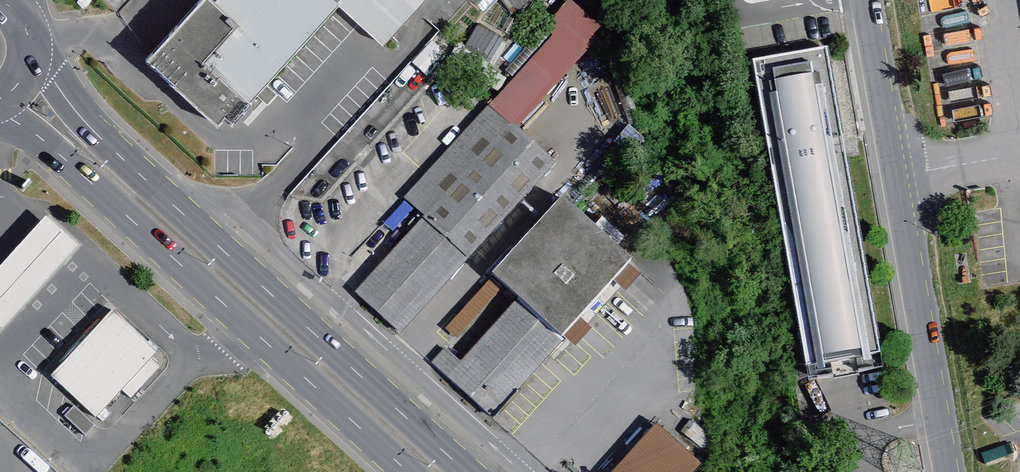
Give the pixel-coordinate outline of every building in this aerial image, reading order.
[(157,56),(232,123),(343,0),(207,0),(157,56)] [(390,40),(425,0),(345,0),(390,40)] [(748,69),(808,380),(879,366),(819,55),(748,69)] [(554,160),(487,104),(405,203),(424,219),(360,296),(407,335),(554,160)] [(640,259),(569,195),(497,276),(521,298),(457,370),(504,411),(640,259)] [(7,330),(85,244),(53,215),(0,273),(0,324),(7,330)] [(164,351),(113,309),(54,377),(103,422),(164,351)] [(702,465),(657,422),(609,471),(695,471),(702,465)]
